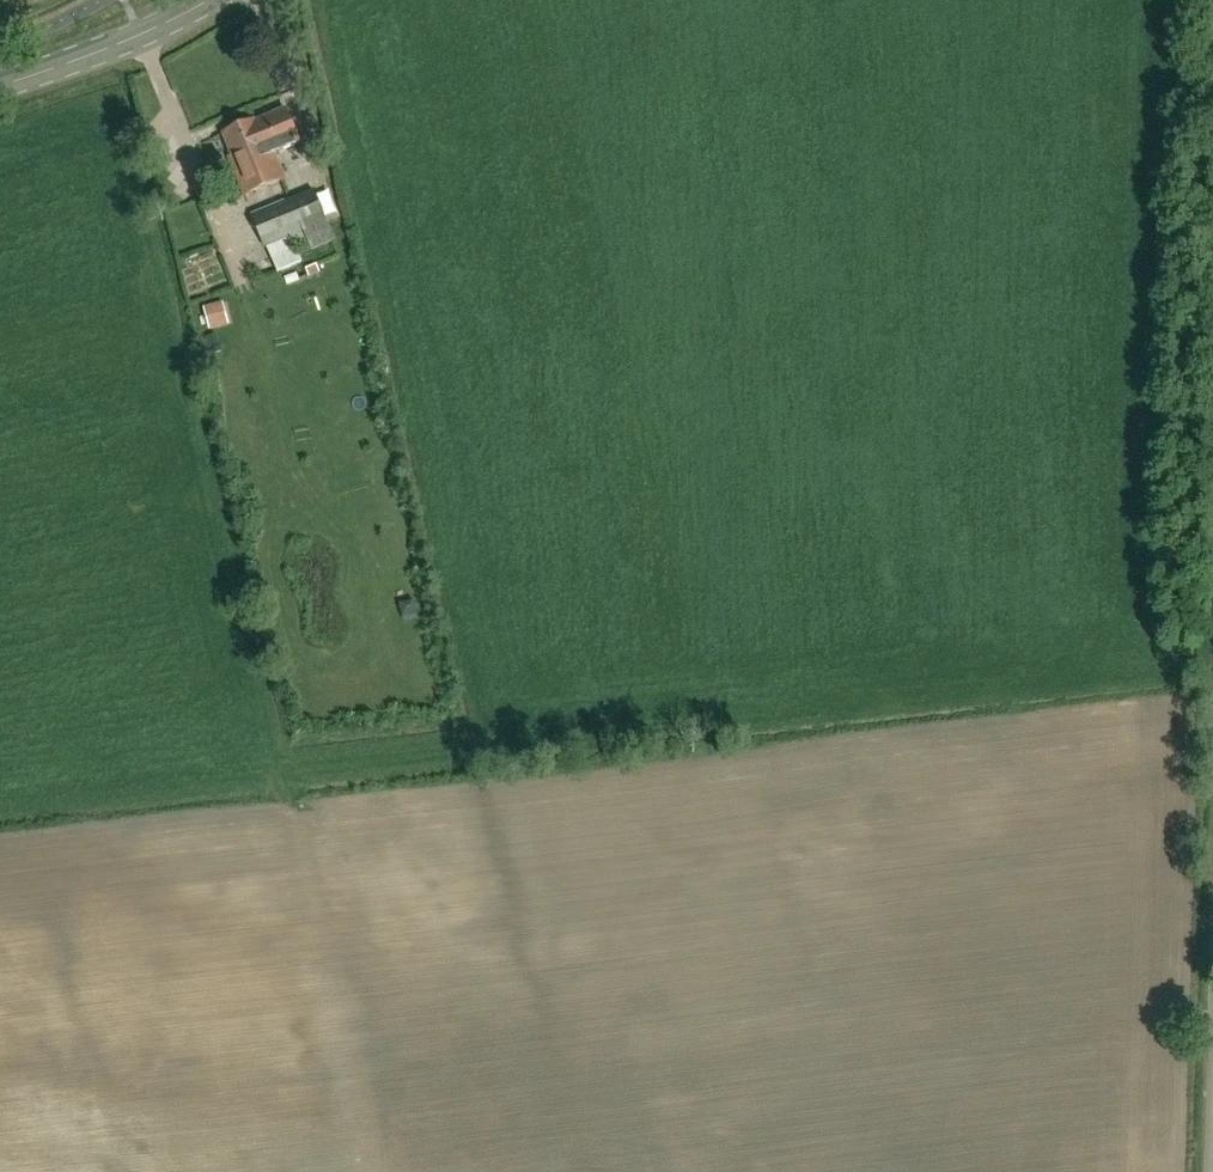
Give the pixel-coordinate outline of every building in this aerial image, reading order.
[(300,143),(286,109),(256,121),(224,134),(234,156),(229,158),(245,195),(284,179),(274,153),(300,143)] [(293,199),(253,216),(266,247),(267,246),(292,236),(297,249),(309,244),(312,250),(336,240),(315,190),(293,199)]
